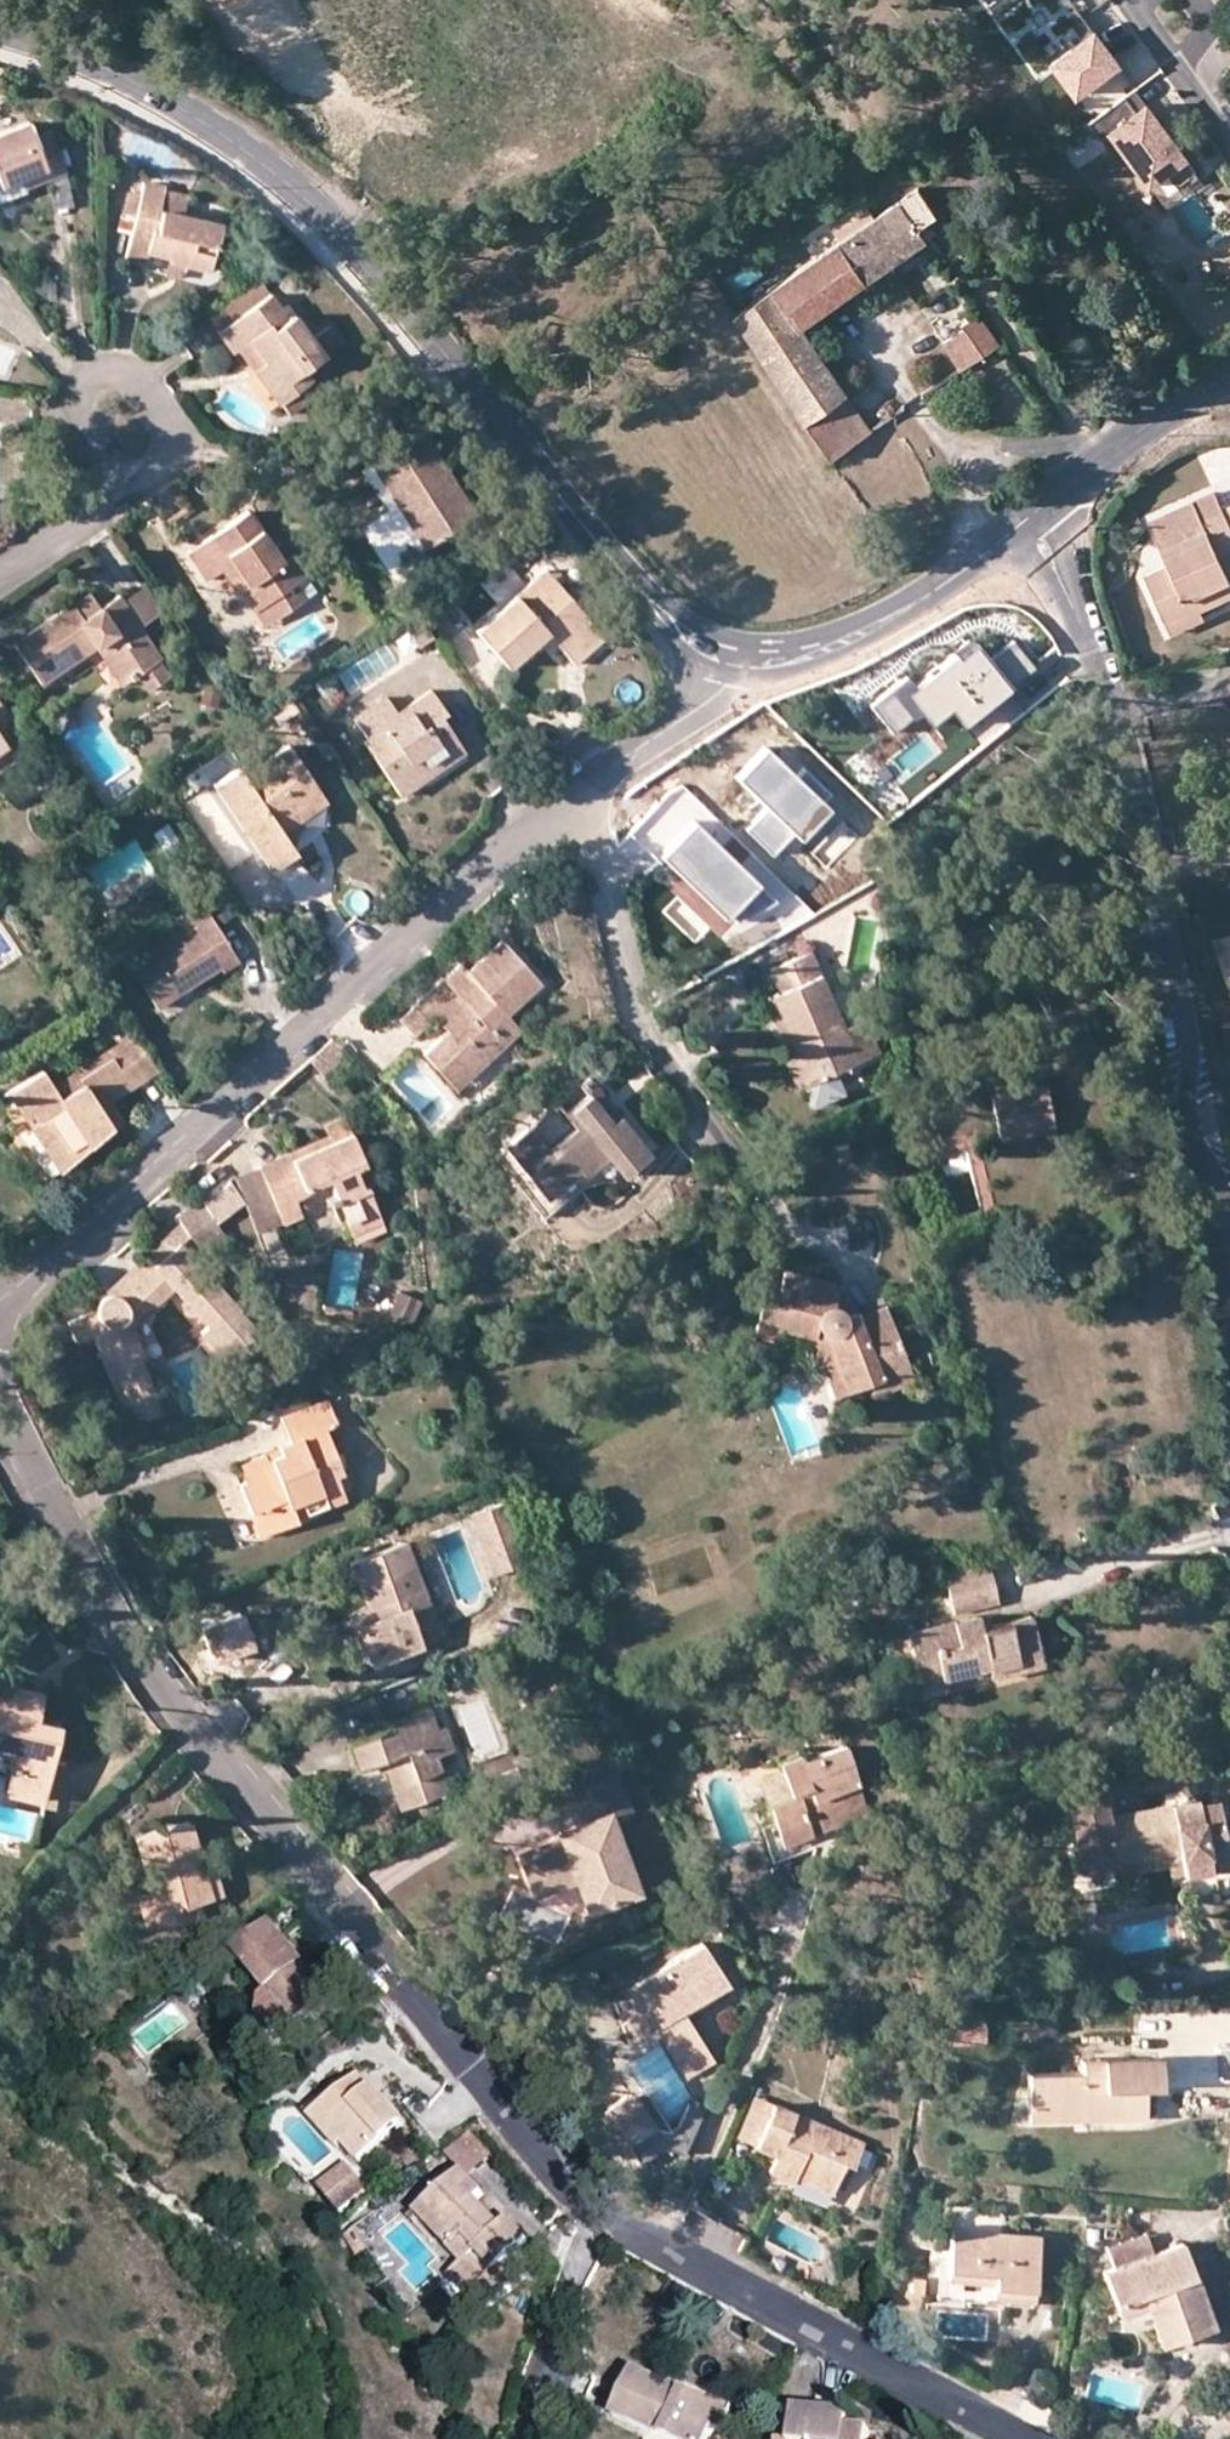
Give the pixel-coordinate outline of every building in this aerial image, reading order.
[(1071,92),(1120,64),(1097,24),(1048,51),(1071,92)] [(1136,81),(1159,64),(1137,36),(1114,53),(1136,81)] [(1089,106),(1130,80),(1120,64),(1079,89),(1089,106)] [(1126,91),(1090,118),(1102,135),(1110,129),(1150,182),(1170,167),(1180,179),(1196,167),(1146,98),(1136,105),(1126,91)] [(47,178),(65,171),(49,131),(31,137),(26,121),(0,131),(0,187),(16,181),(19,188),(33,183),(47,178)] [(73,207),(65,171),(47,178),(52,209),(73,207)] [(163,183),(143,177),(138,197),(135,214),(124,262),(144,266),(146,256),(168,260),(167,261),(182,265),(195,268),(208,271),(220,222),(184,213),(158,208),(162,189),(163,183)] [(839,240),(732,314),(804,423),(846,395),(800,325),(934,231),(925,218),(930,213),(914,188),(871,218),(862,204),(830,225),(839,240)] [(189,195),(162,189),(158,208),(184,213),(189,195)] [(126,212),(135,214),(138,197),(129,195),(126,212)] [(146,256),(144,266),(166,270),(167,261),(168,260),(146,256)] [(182,265),(167,261),(166,270),(165,276),(179,280),(182,265)] [(252,271),(201,310),(218,330),(268,291),(252,271)] [(280,307),(268,291),(218,330),(225,341),(233,352),(239,348),(246,342),(270,372),(262,379),(290,416),(319,393),(303,371),(324,355),(321,352),(340,338),(330,324),(312,337),(285,303),(280,307)] [(962,331),(940,346),(958,372),(997,345),(976,315),(959,326),(962,331)] [(246,342),(239,348),(262,379),(270,372),(246,342)] [(846,395),(804,423),(828,458),(870,430),(846,395)] [(474,512),(421,432),(375,462),(388,482),(381,487),(374,492),(385,509),(366,522),(405,581),(435,561),(424,545),(474,512)] [(381,486),(388,482),(375,462),(368,466),(381,486)] [(1229,515),(1229,506),(1223,509),(1215,492),(1150,520),(1169,563),(1146,574),(1168,625),(1202,611),(1191,589),(1228,574),(1221,556),(1229,553),(1229,526),(1226,517),(1229,515)] [(215,533),(184,555),(204,581),(223,568),(263,626),(303,599),(292,584),(305,575),(281,541),(271,548),(246,511),(215,533)] [(397,585),(405,581),(366,522),(359,526),(397,585)] [(1221,556),(1228,574),(1229,573),(1229,553),(1221,556)] [(543,570),(472,629),(509,666),(542,633),(574,665),(607,631),(543,570)] [(1228,574),(1191,589),(1202,611),(1229,598),(1229,578),(1228,574)] [(143,585),(122,598),(141,627),(162,613),(143,585)] [(86,590),(10,641),(40,684),(92,649),(119,687),(135,676),(146,692),(167,678),(157,661),(161,658),(141,627),(122,598),(117,593),(98,606),(92,598),(86,590)] [(1205,619),(1202,611),(1168,625),(1171,634),(1205,619)] [(431,636),(417,616),(402,626),(416,646),(431,636)] [(1030,717),(982,654),(925,697),(916,685),(896,700),(921,733),(890,756),(921,798),(1030,717)] [(382,695),(351,717),(366,737),(360,741),(399,797),(418,784),(412,775),(458,745),(438,716),(443,712),(426,689),(394,711),(382,695)] [(4,745),(0,748),(0,771),(31,750),(0,705),(0,739),(4,745)] [(464,753),(458,745),(412,775),(418,784),(464,753)] [(291,852),(277,831),(271,823),(317,791),(287,746),(240,777),(234,769),(209,785),(265,868),(291,852)] [(673,808),(686,831),(699,824),(719,858),(707,866),(722,891),(745,878),(740,869),(771,851),(737,795),(722,804),(719,798),(711,786),(673,808)] [(324,801),(317,791),(271,823),(277,831),(324,801)] [(707,866),(719,858),(699,824),(686,831),(707,866)] [(185,915),(187,919),(194,928),(131,969),(157,1007),(218,968),(221,972),(237,960),(202,904),(185,915)] [(124,958),(131,969),(194,928),(187,919),(124,958)] [(1221,940),(1229,967),(1229,937),(1221,940)] [(422,1052),(442,1075),(460,1058),(473,1073),(492,1057),(478,1041),(508,1015),(541,984),(501,940),(468,970),(460,962),(398,1018),(414,1035),(434,1017),(446,1031),(422,1052)] [(828,1011),(803,955),(766,971),(777,995),(769,998),(795,1056),(788,1059),(799,1085),(802,1084),(831,1070),(875,1051),(860,1018),(836,1028),(828,1011)] [(893,977),(891,956),(878,957),(879,978),(893,977)] [(860,1018),(852,1000),(849,1002),(828,1011),(836,1028),(860,1018)] [(521,1030),(508,1015),(478,1041),(492,1057),(521,1030)] [(158,1069),(133,1031),(51,1086),(41,1070),(11,1090),(36,1125),(28,1129),(58,1174),(111,1127),(95,1097),(120,1079),(128,1091),(158,1069)] [(331,1039),(304,1064),(315,1078),(347,1054),(331,1039)] [(456,1090),(473,1073),(460,1058),(442,1075),(456,1090)] [(831,1070),(802,1084),(811,1104),(840,1091),(831,1070)] [(95,1097),(111,1127),(122,1119),(112,1101),(128,1091),(120,1079),(95,1097)] [(615,1116),(584,1079),(576,1086),(584,1095),(607,1123),(615,1116)] [(1043,1086),(990,1097),(998,1135),(1051,1125),(1043,1086)] [(36,1125),(11,1090),(5,1094),(28,1129),(36,1125)] [(607,1123),(584,1095),(561,1114),(553,1104),(502,1147),(543,1197),(568,1176),(575,1170),(580,1176),(604,1156),(621,1175),(646,1155),(615,1116),(607,1123)] [(329,1135),(258,1165),(282,1222),(302,1216),(294,1198),(306,1193),(304,1189),(328,1180),(335,1198),(329,1200),(337,1219),(343,1216),(354,1241),(385,1228),(366,1186),(362,1188),(355,1168),(365,1164),(346,1116),(324,1124),(329,1135)] [(577,1188),(568,1176),(543,1197),(502,1147),(491,1156),(541,1218),(577,1188)] [(282,1222),(258,1165),(234,1174),(258,1233),(282,1222)] [(226,1241),(200,1200),(176,1214),(179,1221),(190,1236),(207,1255),(226,1241)] [(190,1236),(179,1221),(164,1234),(175,1249),(183,1242),(190,1236)] [(175,1249),(164,1234),(142,1254),(174,1291),(207,1326),(199,1334),(231,1369),(259,1345),(248,1331),(254,1326),(183,1242),(175,1249)] [(174,1291),(142,1254),(116,1280),(144,1312),(150,1306),(153,1309),(174,1291)] [(782,1330),(812,1338),(822,1333),(846,1392),(869,1383),(908,1368),(884,1306),(861,1315),(836,1294),(839,1282),(783,1269),(778,1291),(763,1288),(753,1334),(781,1339),(782,1330)] [(144,1312),(116,1280),(110,1284),(94,1309),(67,1321),(76,1343),(93,1338),(121,1406),(155,1393),(140,1360),(145,1357),(134,1329),(133,1325),(135,1322),(137,1318),(139,1316),(144,1312)] [(396,1291),(390,1307),(412,1316),(419,1300),(396,1291)] [(834,1397),(846,1392),(822,1333),(812,1338),(834,1397)] [(914,1382),(908,1368),(869,1383),(874,1396),(914,1382)] [(155,1393),(121,1406),(130,1427),(164,1413),(157,1392),(155,1393)] [(238,1483),(245,1502),(262,1494),(276,1529),(294,1523),(286,1503),(301,1497),(307,1511),(343,1498),(337,1475),(343,1473),(325,1428),(336,1424),(325,1397),(280,1416),(289,1440),(276,1444),(279,1454),(268,1458),(266,1452),(237,1464),(244,1481),(238,1483)] [(259,1536),(276,1529),(262,1494),(245,1502),(259,1536)] [(309,1518),(307,1511),(301,1497),(286,1503),(294,1523),(309,1518)] [(472,1512),(489,1565),(520,1556),(503,1503),(472,1512)] [(406,1542),(349,1564),(365,1607),(349,1611),(369,1663),(421,1644),(408,1609),(428,1601),(406,1542)] [(944,1576),(954,1614),(998,1603),(988,1565),(944,1576)] [(45,1581),(34,1568),(25,1576),(36,1589),(45,1581)] [(441,1637),(428,1601),(408,1609),(421,1644),(441,1637)] [(212,1667),(255,1655),(242,1608),(199,1620),(212,1667)] [(905,1633),(917,1682),(964,1671),(987,1665),(991,1676),(1040,1664),(1028,1616),(980,1627),(977,1614),(905,1633)] [(967,1685),(964,1671),(917,1682),(920,1696),(967,1685)] [(431,1679),(420,1682),(423,1692),(435,1689),(431,1679)] [(12,1752),(4,1795),(42,1804),(60,1725),(37,1719),(20,1715),(25,1688),(0,1682),(0,1749),(12,1752)] [(43,1692),(25,1688),(20,1715),(37,1719),(43,1692)] [(391,1728),(346,1746),(355,1769),(381,1760),(399,1809),(448,1791),(436,1756),(453,1749),(444,1724),(435,1728),(428,1708),(388,1723),(391,1728)] [(845,1744),(799,1760),(807,1785),(793,1790),(795,1796),(767,1805),(773,1822),(760,1826),(772,1862),(817,1849),(804,1814),(815,1810),(820,1820),(865,1804),(845,1744)] [(796,1753),(776,1760),(787,1792),(793,1790),(807,1785),(799,1760),(796,1753)] [(611,1822),(632,1815),(617,1773),(571,1789),(587,1832),(522,1854),(529,1875),(557,1866),(576,1875),(577,1879),(588,1910),(637,1892),(611,1822)] [(1194,1798),(1105,1815),(1097,1776),(1058,1783),(1074,1867),(1112,1861),(1113,1860),(1178,1849),(1183,1876),(1227,1868),(1215,1802),(1195,1806),(1194,1798)] [(189,1821),(131,1836),(145,1890),(133,1893),(143,1929),(200,1914),(198,1900),(222,1895),(214,1866),(202,1869),(189,1821)] [(1183,1876),(1178,1849),(1112,1861),(1115,1875),(1168,1866),(1170,1878),(1183,1876)] [(557,1866),(529,1875),(536,1894),(577,1879),(576,1875),(557,1866)] [(339,1993),(278,1921),(273,1927),(333,1997),(339,1993)] [(333,1997),(273,1927),(239,1955),(271,1993),(281,1985),(309,2019),(333,1997)] [(688,2073),(708,2060),(677,2013),(724,1982),(698,1942),(633,1983),(660,2024),(663,2022),(669,2031),(663,2035),(688,2073)] [(626,1989),(653,2028),(657,2026),(660,2024),(633,1983),(626,1989)] [(309,2019),(281,1985),(271,1993),(265,1999),(262,2016),(274,2030),(293,2032),(300,2026),(309,2019)] [(986,2045),(986,2013),(947,2014),(948,2045),(986,2045)] [(660,2024),(657,2026),(663,2035),(669,2031),(663,2022),(660,2024)] [(130,2046),(121,2054),(132,2067),(141,2060),(130,2046)] [(1160,2058),(1082,2060),(1082,2074),(1028,2074),(1028,2107),(1083,2107),(1084,2118),(1145,2117),(1146,2086),(1159,2084),(1160,2058)] [(404,2123),(359,2075),(341,2090),(323,2108),(353,2140),(344,2148),(358,2163),(404,2123)] [(353,2140),(323,2108),(341,2090),(335,2084),(306,2112),(341,2150),(353,2140)] [(629,2095),(648,2126),(666,2132),(639,2089),(629,2095)] [(648,2126),(629,2095),(598,2115),(618,2145),(623,2142),(638,2165),(659,2151),(662,2149),(666,2149),(668,2150),(670,2151),(682,2156),(702,2111),(693,2108),(686,2104),(677,2125),(675,2129),(671,2131),(666,2132),(648,2126)] [(736,2135),(753,2143),(771,2104),(754,2097),(736,2135)] [(696,2102),(693,2108),(702,2111),(704,2106),(696,2102)] [(771,2104),(753,2143),(776,2154),(771,2163),(766,2171),(789,2182),(792,2177),(797,2166),(834,2182),(844,2163),(852,2167),(862,2145),(771,2104)] [(1028,2120),(1084,2118),(1083,2107),(1028,2107),(1028,2120)] [(462,2170),(466,2174),(491,2151),(474,2133),(449,2156),(462,2170)] [(749,2153),(771,2163),(776,2154),(753,2143),(749,2153)] [(368,2186),(348,2164),(323,2187),(345,2210),(368,2186)] [(829,2194),(834,2182),(797,2166),(792,2177),(829,2194)] [(447,2276),(467,2297),(483,2313),(512,2285),(510,2281),(522,2270),(511,2257),(528,2241),(509,2220),(501,2228),(475,2198),(481,2191),(466,2174),(462,2170),(414,2214),(460,2263),(447,2276)] [(947,2226),(944,2273),(990,2276),(989,2286),(1031,2289),(1035,2233),(947,2226)] [(353,2227),(343,2237),(356,2255),(366,2248),(353,2227)] [(1107,2251),(1113,2268),(1152,2253),(1145,2236),(1107,2251)] [(1113,2268),(1102,2272),(1113,2302),(1138,2292),(1143,2304),(1157,2343),(1210,2323),(1179,2243),(1152,2253),(1113,2268)] [(1029,2304),(1031,2289),(989,2286),(990,2276),(944,2273),(936,2272),(935,2296),(1029,2304)] [(1113,2302),(1117,2313),(1127,2310),(1143,2304),(1138,2292),(1113,2302)] [(474,2322),(483,2313),(467,2297),(458,2306),(474,2322)] [(1130,2321),(1127,2310),(1117,2313),(1121,2325),(1130,2321)] [(733,2415),(634,2370),(613,2417),(661,2438),(711,2438),(715,2430),(724,2434),(733,2415)] [(850,2413),(795,2411),(793,2438),(870,2438),(870,2431),(849,2430),(850,2413)]
